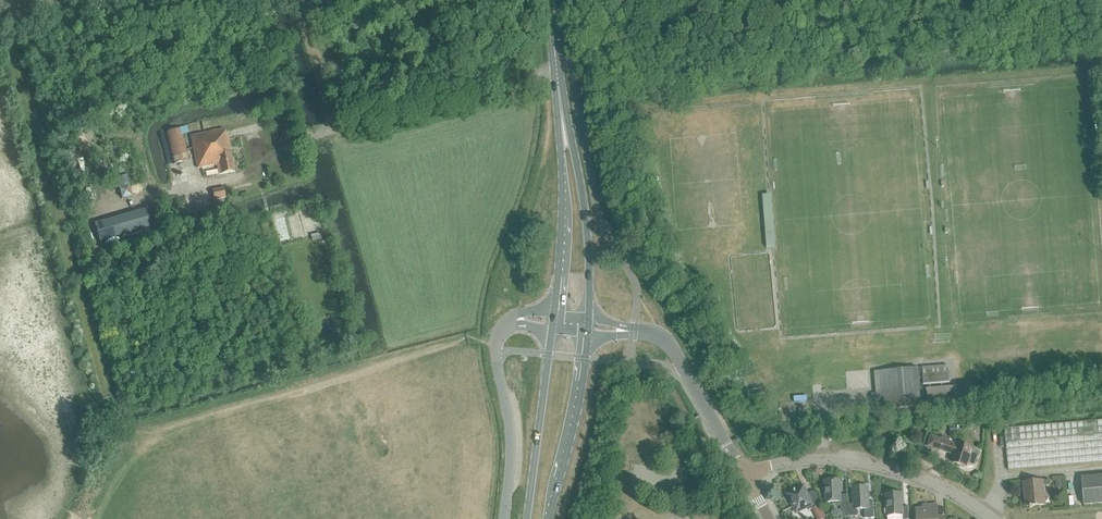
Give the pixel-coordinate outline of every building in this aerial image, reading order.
[(165,132),(174,164),(189,159),(181,128),(165,132)] [(216,166),(218,176),(235,173),(226,131),(222,129),(190,136),(197,169),(216,166)] [(117,177),(122,198),(132,196),(127,175),(117,177)] [(214,189),(215,200),(226,198),(225,186),(214,189)] [(96,224),(100,241),(152,226),(147,209),(96,224)] [(958,409),(958,400),(964,400),(963,386),(950,387),(950,383),(949,365),(875,371),(877,399),(883,398),(884,410),(954,405),(954,409),(958,409)] [(1009,470),(1101,462),(1101,420),(1005,429),(1009,470)] [(973,449),(966,446),(959,444),(958,445),(952,443),(953,441),(942,437),(942,439),(931,436),(928,446),(955,455),(953,463),(959,465),(958,466),(964,468),(965,467),(966,467),(968,463),(975,465),(979,452),(972,449),(973,449)] [(1084,505),(1101,504),(1101,476),(1081,477),(1084,505)] [(840,480),(824,481),(826,503),(833,503),(833,505),(840,504),(841,517),(849,517),(848,505),(847,496),(841,496),(840,480)] [(1024,482),(1027,507),(1030,507),(1030,508),(1033,508),(1032,506),(1045,505),(1043,486),(1050,486),(1049,480),(1024,482)] [(809,510),(820,505),(814,491),(807,494),(804,486),(787,494),(796,513),(808,507),(809,510)] [(854,504),(848,505),(849,517),(858,516),(858,510),(864,509),(864,518),(874,518),(874,502),(869,502),(868,487),(853,488),(854,504)] [(886,494),(887,516),(887,518),(909,518),(909,507),(902,507),(902,493),(886,494)] [(916,510),(917,518),(938,518),(937,505),(923,506),(923,509),(916,510)]
